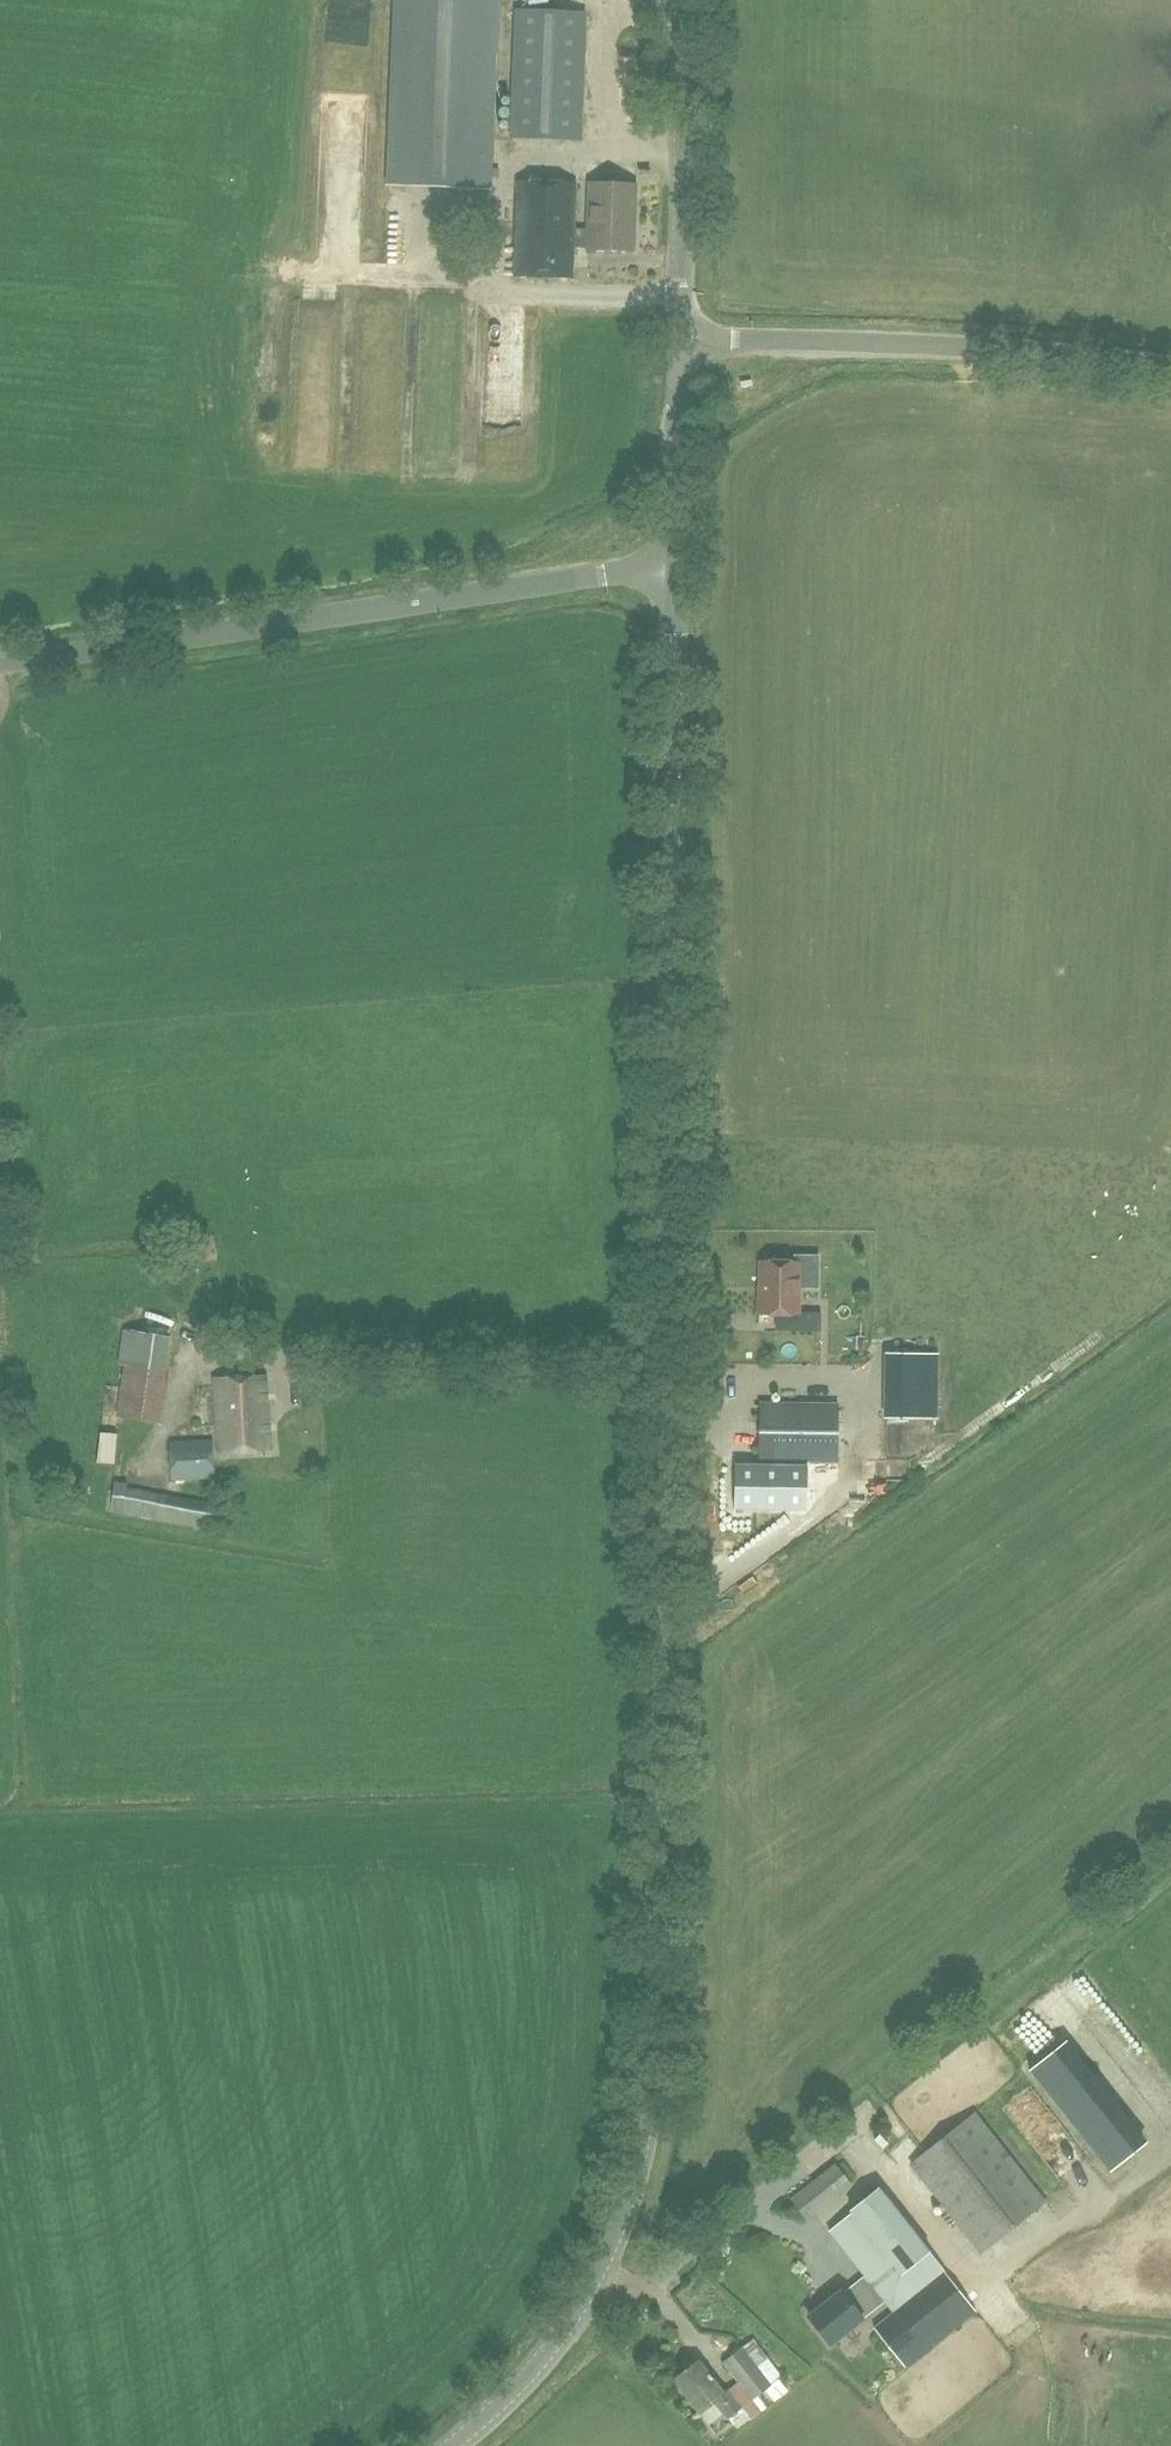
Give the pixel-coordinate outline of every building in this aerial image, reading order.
[(496,61),(499,0),(398,0),(389,185),(490,190),(496,61)] [(581,142),(586,13),(517,11),(512,139),(581,142)] [(331,202),(371,200),(369,155),(329,157),(331,202)] [(589,247),(590,228),(574,228),(576,184),(518,182),(515,279),(573,280),(574,246),(589,247)] [(591,183),(590,228),(589,247),(589,250),(635,251),(637,184),(591,183)] [(758,1312),(758,1314),(787,1314),(787,1331),(820,1331),(820,1313),(796,1312),(797,1262),(760,1262),(760,1312),(758,1312)] [(167,1374),(171,1340),(123,1330),(117,1365),(121,1366),(119,1390),(160,1396),(162,1375),(167,1374)] [(937,1420),(938,1354),(889,1354),(889,1419),(937,1420)] [(216,1380),(219,1429),(231,1429),(231,1425),(245,1424),(245,1416),(254,1416),(254,1412),(267,1411),(265,1377),(216,1380)] [(759,1461),(837,1461),(838,1403),(759,1403),(759,1461)] [(270,1452),(267,1411),(254,1412),(254,1416),(245,1416),(245,1424),(231,1425),(231,1429),(219,1429),(220,1454),(270,1452)] [(119,1457),(120,1427),(102,1427),(101,1456),(119,1457)] [(170,1444),(172,1481),(215,1479),(213,1442),(170,1444)] [(735,1509),(807,1509),(807,1466),(735,1466),(735,1509)] [(120,1491),(117,1512),(210,1523),(213,1502),(120,1491)] [(1070,2060),(1083,2050),(1064,2028),(1052,2038),(1070,2060)] [(1029,2059),(1104,2157),(1129,2138),(1055,2039),(1029,2059)] [(1045,2201),(974,2112),(911,2162),(981,2251),(1045,2201)] [(806,2218),(851,2183),(836,2163),(791,2199),(806,2218)] [(903,2368),(974,2313),(879,2190),(851,2211),(852,2212),(829,2230),(865,2277),(843,2294),(841,2290),(807,2316),(829,2344),(884,2301),(893,2313),(873,2328),(903,2368)] [(861,2326),(843,2342),(857,2357),(875,2340),(861,2326)] [(737,2428),(781,2396),(789,2390),(780,2378),(791,2369),(773,2345),(764,2351),(754,2338),(724,2361),(739,2381),(725,2392),(700,2358),(674,2378),(700,2412),(714,2401),(727,2419),(729,2417),(737,2428)]
